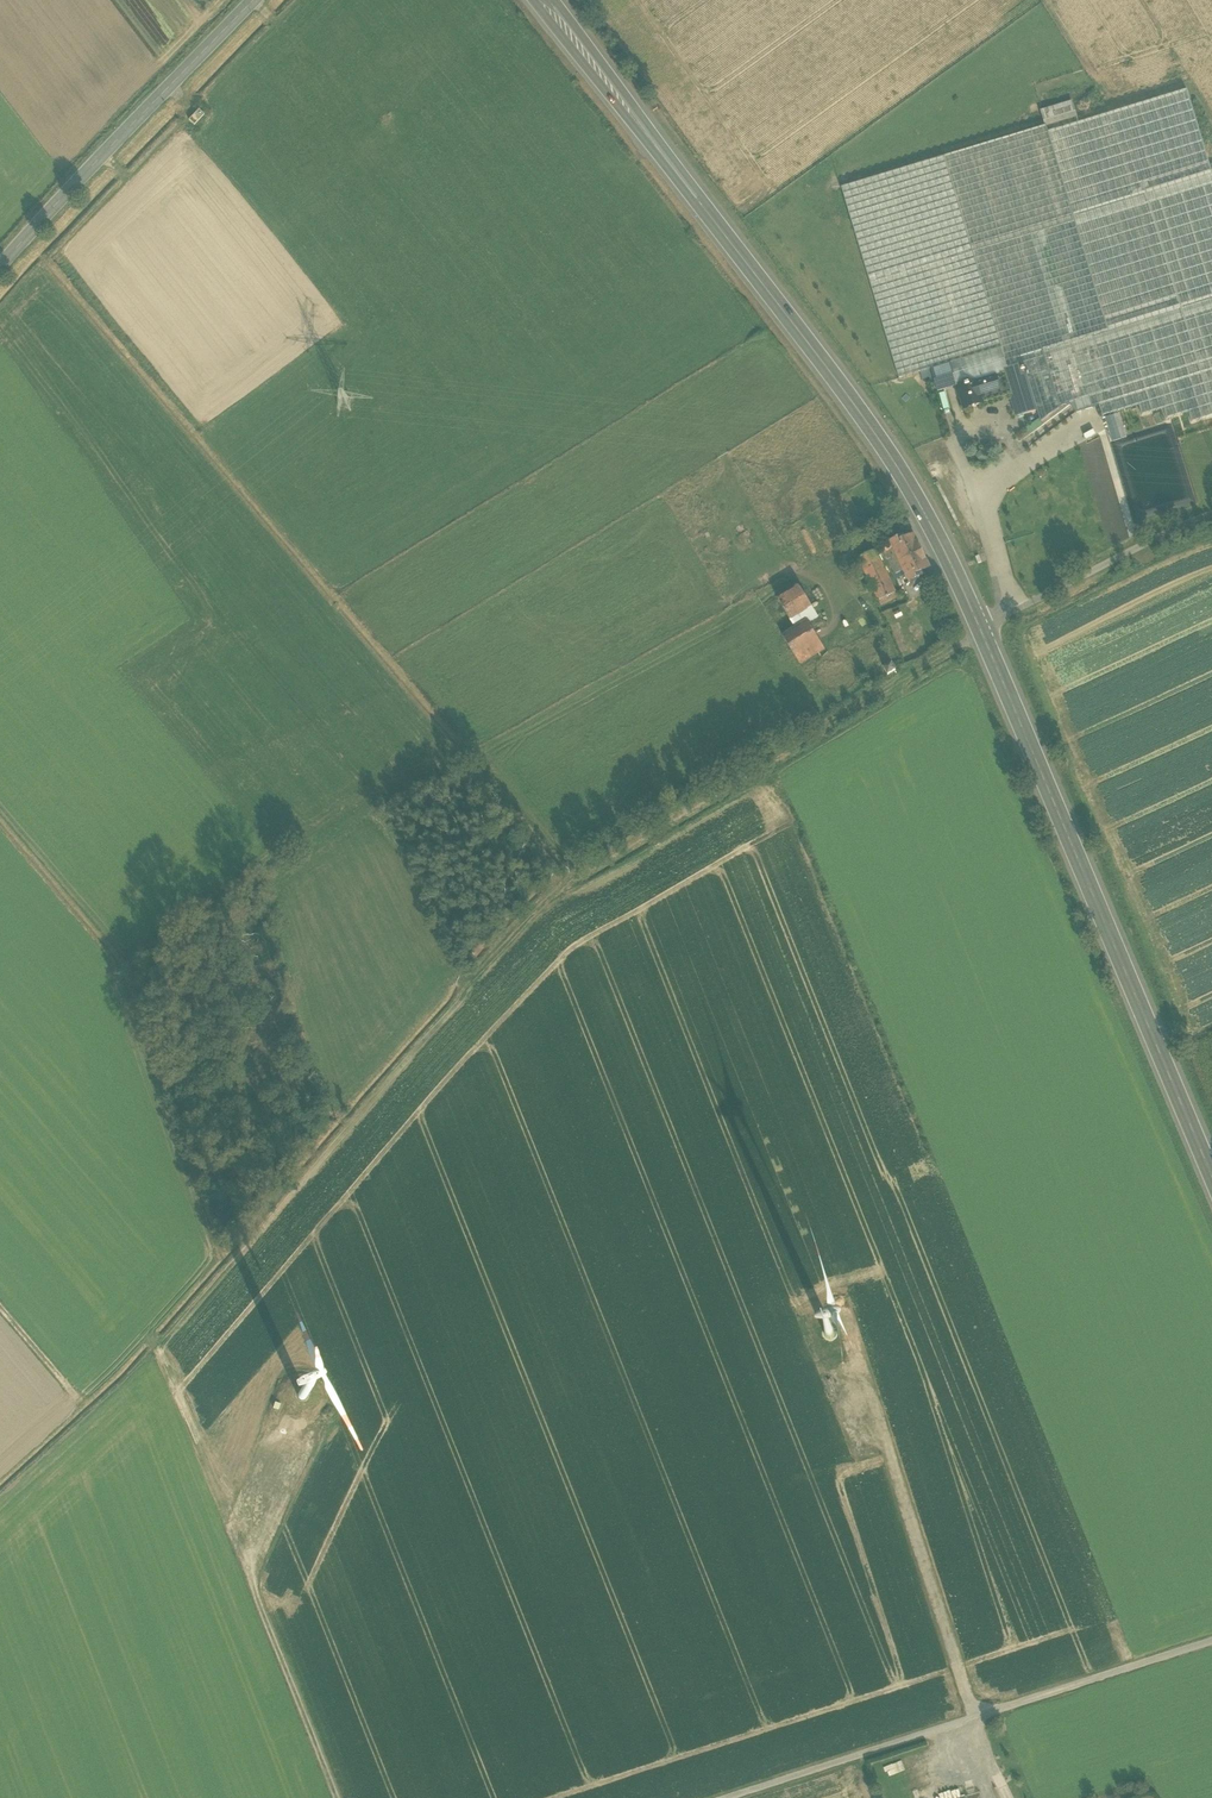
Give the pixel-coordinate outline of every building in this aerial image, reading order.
[(1048,132),(1107,330),(1042,350),(1060,407),(1075,402),(1077,412),(1100,405),(1103,416),(1139,405),(1142,415),(1164,409),(1167,418),(1189,411),(1192,422),(1211,416),(1211,172),(1187,90),(1048,132)] [(1073,102),(1040,112),(1044,126),(1046,125),(1077,116),(1073,102)] [(198,109),(188,120),(194,125),(204,114),(198,109)] [(1044,126),(841,187),(899,379),(950,363),(1001,348),(1007,369),(1022,364),(1025,373),(1034,370),(1041,393),(1032,396),(1037,410),(1040,422),(1060,407),(1042,350),(1107,330),(1048,132),(1046,125),(1044,126)] [(1001,348),(950,363),(957,387),(976,381),(1005,373),(1004,369),(1007,369),(1001,348)] [(1025,373),(1022,364),(1007,369),(1004,369),(1005,373),(1018,416),(1037,410),(1032,396),(1025,373)] [(1034,370),(1025,373),(1032,396),(1041,393),(1034,370)] [(996,376),(976,382),(976,381),(957,387),(955,388),(958,397),(960,396),(964,409),(983,404),(980,396),(1000,390),(996,376)] [(991,443),(975,455),(981,462),(986,458),(988,461),(999,453),(991,443)] [(929,568),(913,536),(905,540),(903,537),(892,542),(892,543),(895,549),(907,575),(910,581),(922,576),(920,573),(929,568)] [(892,543),(883,547),(885,553),(895,549),(892,543)] [(884,567),(875,549),(858,557),(881,605),(898,598),(886,572),(890,570),(888,565),(884,567)] [(895,549),(885,553),(897,579),(907,575),(895,549)] [(907,575),(897,579),(900,586),(910,581),(907,575)] [(799,586),(778,599),(796,627),(807,620),(808,621),(808,622),(818,616),(799,586)] [(808,622),(808,621),(807,620),(796,627),(783,636),(800,664),(825,648),(808,622)] [(892,664),(884,669),(888,675),(896,671),(892,664)]
